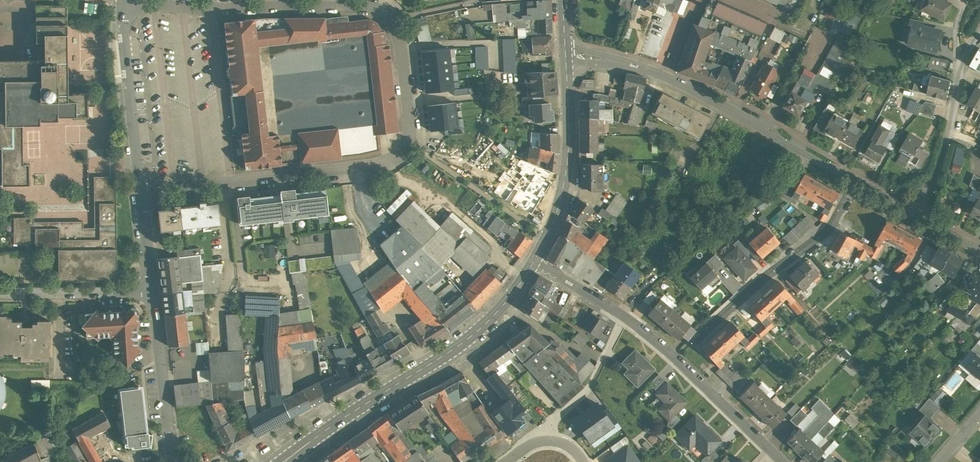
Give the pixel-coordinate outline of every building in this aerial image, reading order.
[(533,1),(533,9),(530,9),(529,8),(522,8),(522,10),(517,10),(516,17),(516,20),(539,18),(550,17),(550,0),(541,0),(533,1)] [(642,0),(639,0),(638,5),(637,10),(642,11),(643,8),(642,7),(645,1),(642,0)] [(645,1),(642,7),(643,8),(654,13),(656,8),(657,6),(663,8),(672,12),(672,11),(675,5),(671,3),(672,0),(642,0),(645,1)] [(684,3),(677,13),(681,15),(687,9),(691,0),(686,0),(685,3),(684,3)] [(713,0),(710,0),(699,27),(713,32),(714,31),(735,40),(743,44),(737,56),(740,57),(750,61),(767,23),(713,0)] [(921,10),(944,20),(952,4),(943,0),(926,0),(921,10)] [(505,3),(492,4),(494,22),(506,21),(505,3)] [(638,5),(632,3),(629,13),(635,14),(636,14),(637,10),(638,5)] [(6,92),(0,92),(0,148),(1,148),(2,186),(30,186),(29,164),(24,164),(23,125),(41,125),(41,121),(59,121),(59,117),(89,116),(88,93),(73,93),(73,94),(69,94),(67,5),(36,5),(36,43),(44,42),(45,59),(0,60),(0,82),(5,82),(5,84),(5,87),(6,90),(6,92)] [(829,8),(826,15),(833,18),(837,11),(829,8)] [(843,32),(854,36),(861,16),(850,12),(843,32)] [(431,41),(425,16),(414,21),(420,41),(431,41)] [(325,18),(265,17),(224,23),(229,66),(227,69),(228,77),(230,79),(236,126),(234,128),(235,137),(237,138),(238,150),(243,150),(245,169),(362,156),(381,152),(379,134),(399,132),(389,44),(386,45),(384,32),(381,31),(379,26),(376,22),(371,20),(366,19),(325,24),(325,18)] [(550,17),(539,18),(539,24),(530,25),(531,33),(551,32),(550,17)] [(924,21),(912,18),(910,26),(915,28),(916,25),(923,27),(924,21)] [(472,24),(466,25),(468,40),(476,40),(475,36),(473,27),(472,24)] [(692,24),(676,72),(696,79),(713,85),(719,73),(703,68),(703,67),(701,67),(709,45),(714,32),(699,27),(692,24)] [(923,27),(916,25),(915,28),(912,44),(937,50),(941,31),(923,27)] [(631,29),(626,27),(623,37),(628,39),(631,29)] [(785,33),(775,28),(769,37),(780,43),(785,33)] [(735,40),(714,31),(713,32),(714,32),(709,45),(730,53),(735,40)] [(551,36),(531,38),(532,53),(545,52),(546,56),(553,55),(551,36)] [(531,38),(521,40),(521,53),(532,53),(531,38)] [(853,43),(838,38),(817,75),(823,78),(830,82),(838,67),(839,68),(853,43)] [(515,39),(503,40),(504,72),(508,73),(516,73),(515,39)] [(735,40),(730,53),(737,56),(743,44),(735,40)] [(487,47),(475,48),(476,69),(488,70),(487,47)] [(421,53),(422,61),(450,57),(449,49),(421,53)] [(979,51),(971,64),(979,69),(979,52),(979,51)] [(422,61),(423,69),(451,66),(450,57),(422,61)] [(750,61),(740,57),(739,60),(734,71),(743,76),(750,61)] [(736,59),(731,70),(734,71),(739,60),(736,59)] [(952,60),(944,59),(942,68),(950,70),(952,60)] [(763,67),(751,89),(755,91),(756,94),(760,97),(764,96),(767,91),(766,89),(769,85),(770,85),(776,74),(774,73),(776,70),(767,65),(765,68),(763,67)] [(423,69),(424,77),(452,74),(451,66),(423,69)] [(731,70),(722,66),(719,73),(713,85),(734,95),(743,76),(734,71),(731,70)] [(555,72),(526,72),(529,97),(540,96),(557,94),(555,72)] [(635,76),(626,73),(625,77),(623,88),(625,89),(623,100),(634,102),(634,101),(633,101),(636,90),(633,90),(635,76)] [(926,74),(924,76),(921,84),(929,87),(932,78),(930,75),(928,73),(926,74)] [(424,77),(425,85),(453,82),(452,74),(424,77)] [(805,85),(797,80),(791,91),(808,101),(803,109),(805,110),(814,95),(814,94),(817,89),(818,89),(823,78),(817,75),(815,74),(809,84),(805,85)] [(952,81),(932,75),(929,87),(928,93),(947,99),(952,81)] [(646,78),(635,76),(633,90),(636,90),(633,101),(634,101),(634,102),(640,104),(646,78)] [(823,78),(818,89),(825,93),(831,83),(830,82),(823,78)] [(580,89),(595,89),(595,79),(580,79),(580,89)] [(425,85),(426,93),(454,90),(453,82),(425,85)] [(921,84),(916,83),(914,90),(928,93),(929,87),(921,84)] [(978,87),(968,105),(974,109),(979,112),(979,88),(978,87)] [(808,101),(791,91),(783,106),(799,115),(803,109),(808,101)] [(711,118),(662,92),(650,113),(699,139),(707,123),(708,124),(711,118)] [(529,97),(523,97),(523,105),(529,105),(529,104),(541,103),(540,96),(529,97)] [(623,100),(620,99),(619,104),(632,107),(634,102),(623,100)] [(595,100),(579,100),(579,116),(597,119),(598,119),(598,110),(598,100),(595,100)] [(910,101),(907,110),(912,112),(916,103),(910,101)] [(937,104),(925,101),(922,105),(919,112),(933,116),(937,104)] [(428,106),(428,114),(456,111),(455,103),(428,106)] [(541,103),(529,104),(529,105),(530,116),(533,116),(534,122),(535,122),(537,124),(539,124),(542,122),(552,121),(552,113),(549,113),(549,103),(541,103)] [(916,103),(912,112),(918,114),(919,112),(922,105),(916,103)] [(974,109),(969,118),(979,124),(979,112),(974,109)] [(613,110),(598,110),(598,119),(612,121),(613,110)] [(428,114),(429,123),(457,119),(456,111),(428,114)] [(638,114),(631,112),(629,119),(636,122),(638,114)] [(863,129),(834,113),(824,130),(854,146),(863,129)] [(597,119),(579,116),(579,135),(597,135),(597,119)] [(458,128),(457,119),(429,123),(430,131),(444,129),(458,128)] [(882,125),(876,135),(882,139),(888,128),(882,125)] [(924,140),(910,132),(900,150),(902,151),(897,160),(906,165),(909,160),(920,167),(929,152),(920,147),(924,140)] [(558,134),(539,133),(538,147),(539,148),(559,153),(558,134)] [(597,135),(579,135),(579,152),(597,152),(597,135)] [(882,139),(876,135),(866,153),(880,161),(887,147),(880,143),(882,139)] [(538,147),(531,145),(527,162),(536,164),(536,160),(539,148),(538,147)] [(559,153),(539,148),(536,160),(548,161),(548,164),(548,170),(557,174),(559,153)] [(603,164),(582,164),(581,188),(590,188),(590,191),(602,191),(603,164)] [(823,183),(806,174),(796,192),(801,195),(802,193),(814,200),(823,183)] [(974,174),(970,185),(979,191),(979,177),(974,174)] [(116,177),(94,177),(94,228),(83,228),(83,221),(35,222),(35,244),(36,252),(43,251),(58,251),(58,250),(117,249),(116,177)] [(840,193),(823,183),(814,200),(826,207),(825,208),(830,211),(840,193)] [(294,190),(280,192),(281,199),(283,220),(329,214),(326,194),(295,197),(294,190)] [(794,195),(785,190),(782,196),(796,203),(799,197),(794,195)] [(387,210),(396,220),(413,202),(415,200),(406,191),(387,210)] [(627,202),(616,195),(612,200),(623,207),(627,202)] [(281,199),(249,203),(249,197),(244,198),(236,199),(239,225),(283,220),(281,199)] [(975,199),(971,198),(968,199),(966,203),(974,207),(979,198),(976,197),(975,199)] [(979,197),(979,198),(974,207),(970,213),(979,218),(979,198),(979,197)] [(593,209),(578,198),(569,211),(583,222),(593,209)] [(623,207),(612,200),(609,205),(619,212),(623,207)] [(202,205),(180,207),(183,228),(220,224),(217,203),(206,205),(205,202),(202,202),(202,205)] [(420,247),(438,227),(413,202),(396,220),(402,227),(420,247)] [(177,208),(159,210),(161,230),(183,228),(180,204),(177,204),(177,208)] [(619,212),(609,205),(605,210),(616,217),(619,212)] [(605,210),(602,208),(598,213),(613,224),(617,218),(616,217),(605,210)] [(822,210),(818,218),(824,221),(828,214),(823,211),(822,210)] [(483,225),(487,228),(496,217),(489,211),(485,216),(488,218),(483,225)] [(472,231),(451,213),(438,227),(460,245),(466,238),(472,231)] [(814,224),(807,216),(799,223),(806,231),(814,224)] [(31,217),(13,218),(13,232),(18,232),(18,245),(35,244),(35,222),(31,222),(31,217)] [(496,217),(487,228),(496,235),(500,230),(506,232),(512,235),(510,238),(509,239),(512,241),(518,232),(496,217)] [(591,244),(574,231),(576,226),(565,219),(559,234),(579,248),(586,253),(593,258),(604,243),(606,245),(607,243),(605,242),(607,239),(599,233),(591,244)] [(889,220),(878,239),(882,241),(884,239),(895,246),(905,230),(889,220)] [(799,223),(791,230),(798,238),(806,231),(799,223)] [(420,247),(402,227),(380,245),(391,263),(397,271),(415,257),(423,251),(420,247)] [(460,245),(438,227),(420,247),(423,251),(439,266),(453,251),(460,245)] [(766,227),(748,243),(753,249),(761,257),(779,241),(766,227)] [(333,255),(334,262),(361,259),(356,228),(331,231),(333,255)] [(798,238),(791,230),(787,233),(794,241),(798,238)] [(859,240),(840,230),(831,248),(847,257),(854,244),(856,245),(859,240)] [(922,240),(905,230),(895,246),(908,253),(907,255),(911,258),(922,240)] [(472,231),(466,238),(483,254),(490,247),(472,231)] [(521,257),(532,241),(518,232),(512,241),(507,247),(518,257),(521,257)] [(794,241),(787,233),(783,237),(790,245),(794,241)] [(579,248),(560,235),(553,248),(562,254),(571,260),(579,248)] [(488,258),(466,238),(460,245),(453,251),(476,271),(488,258)] [(749,252),(738,239),(733,244),(736,248),(737,248),(745,257),(749,253),(749,252)] [(881,243),(877,241),(873,248),(869,255),(875,258),(883,244),(881,243)] [(873,248),(861,242),(859,247),(858,248),(861,249),(857,256),(863,259),(866,253),(869,255),(873,248)] [(275,245),(265,245),(265,256),(275,256),(275,245)] [(937,251),(926,245),(920,256),(922,257),(923,257),(928,261),(929,260),(931,261),(937,251)] [(952,253),(940,246),(937,251),(931,261),(931,262),(935,264),(943,269),(952,253)] [(562,254),(553,248),(546,260),(556,266),(559,260),(562,254)] [(736,248),(726,258),(743,278),(755,268),(745,257),(737,248),(736,248)] [(117,249),(58,250),(58,251),(59,280),(117,279),(117,249)] [(753,249),(749,252),(749,253),(756,261),(761,257),(753,249)] [(439,266),(423,251),(415,257),(397,271),(409,285),(414,290),(423,282),(440,267),(439,266)] [(593,258),(586,253),(573,275),(592,286),(605,268),(593,258)] [(952,253),(943,269),(948,272),(951,273),(954,275),(955,276),(956,273),(964,259),(952,253)] [(189,255),(177,257),(181,283),(191,282),(203,281),(202,266),(200,254),(189,255)] [(333,255),(303,259),(305,271),(335,267),(334,262),(333,255)] [(714,255),(709,259),(710,260),(717,268),(722,263),(714,255)] [(177,257),(159,259),(162,285),(181,283),(177,257)] [(904,257),(893,267),(897,272),(910,260),(906,257),(904,257)] [(928,261),(923,257),(922,257),(914,266),(920,270),(928,261)] [(303,259),(288,261),(289,272),(305,271),(303,259)] [(559,260),(556,266),(567,271),(568,265),(559,260)] [(710,260),(689,278),(699,289),(707,282),(711,287),(719,280),(715,275),(713,271),(717,268),(710,260)] [(920,270),(920,271),(924,276),(935,264),(931,262),(931,261),(929,260),(928,261),(920,270)] [(335,263),(352,293),(359,290),(364,287),(351,261),(335,263)] [(807,261),(789,276),(796,285),(802,290),(819,275),(807,261)] [(624,262),(616,275),(629,287),(639,274),(624,262)] [(223,263),(202,266),(203,281),(203,288),(204,293),(217,292),(223,263)] [(397,271),(391,263),(365,284),(366,285),(371,293),(397,271)] [(492,265),(487,270),(499,281),(505,272),(498,267),(496,269),(492,265)] [(440,267),(423,282),(426,285),(431,281),(433,284),(446,274),(440,267)] [(487,270),(473,284),(487,297),(501,283),(499,281),(487,270)] [(293,284),(306,282),(305,271),(291,272),(293,284)] [(397,271),(371,293),(380,308),(400,292),(409,285),(397,271)] [(945,282),(938,273),(924,285),(932,293),(945,282)] [(539,275),(532,287),(539,291),(545,295),(548,290),(551,292),(552,291),(555,286),(539,275)] [(616,275),(606,288),(621,299),(629,287),(616,275)] [(976,278),(975,276),(973,276),(971,275),(970,279),(968,283),(966,281),(962,288),(973,294),(971,297),(974,299),(978,301),(979,298),(979,280),(976,278)] [(796,285),(789,276),(785,280),(792,288),(796,285)] [(467,291),(457,279),(453,282),(463,295),(467,291)] [(776,280),(762,293),(774,308),(785,298),(786,300),(790,296),(776,280)] [(951,280),(945,287),(949,290),(956,283),(951,280)] [(203,281),(191,282),(192,289),(203,288),(203,281)] [(596,281),(592,286),(602,292),(605,288),(596,281)] [(311,308),(306,282),(295,284),(299,311),(311,308)] [(426,285),(423,282),(414,290),(423,300),(432,292),(426,285)] [(435,296),(426,304),(448,330),(475,309),(463,295),(453,282),(452,282),(435,296)] [(181,283),(162,285),(163,293),(182,291),(181,283)] [(487,297),(473,284),(467,291),(463,295),(475,309),(487,297)] [(364,287),(359,290),(372,312),(374,310),(375,311),(380,308),(371,293),(366,285),(364,287)] [(414,290),(409,285),(400,292),(411,306),(413,304),(432,324),(438,319),(426,304),(423,300),(414,290)] [(539,291),(532,287),(529,293),(535,298),(539,291)] [(203,288),(192,289),(194,312),(205,311),(204,293),(203,288)] [(192,289),(182,291),(184,313),(194,312),(192,289)] [(372,312),(359,290),(352,293),(365,316),(372,312)] [(545,295),(544,297),(552,303),(553,301),(557,294),(552,291),(551,292),(548,290),(545,295)] [(182,291),(163,293),(166,315),(184,313),(182,291)] [(535,298),(540,302),(543,296),(544,297),(545,295),(539,291),(535,298)] [(651,303),(656,293),(650,291),(645,301),(651,303)] [(939,305),(948,310),(952,303),(953,303),(958,294),(953,291),(939,305)] [(432,292),(423,300),(426,304),(435,296),(432,292)] [(535,298),(529,293),(521,308),(537,319),(542,310),(546,312),(549,309),(544,305),(540,302),(535,298)] [(762,293),(747,306),(761,322),(765,319),(764,317),(774,308),(762,293)] [(279,298),(246,296),(245,314),(267,316),(279,316),(279,298)] [(543,296),(540,302),(544,305),(549,309),(553,303),(552,303),(544,297),(543,296)] [(803,309),(792,298),(788,302),(787,303),(797,314),(803,309)] [(672,309),(660,299),(647,314),(660,324),(672,309)] [(974,299),(970,305),(973,308),(976,305),(978,301),(974,299)] [(953,303),(952,303),(948,310),(957,315),(962,308),(953,303)] [(976,305),(973,308),(970,313),(975,317),(979,311),(979,307),(976,305)] [(126,311),(112,312),(109,315),(107,312),(99,312),(96,309),(92,313),(85,313),(86,337),(113,336),(114,348),(111,351),(127,365),(141,349),(138,346),(137,339),(134,336),(137,333),(136,320),(135,319),(138,315),(139,313),(139,311),(138,309),(136,308),(134,307),(132,307),(130,308),(127,312),(126,311)] [(278,323),(278,327),(313,322),(311,308),(299,311),(279,313),(279,316),(278,323)] [(970,313),(962,308),(957,315),(964,319),(970,313)] [(672,309),(660,324),(677,339),(681,335),(689,326),(690,325),(672,309)] [(372,312),(365,316),(373,330),(383,324),(375,311),(374,310),(372,312)] [(692,322),(695,319),(685,310),(682,313),(692,322)] [(184,313),(166,315),(169,345),(188,343),(184,313)] [(590,313),(582,326),(598,336),(606,323),(590,313)] [(970,313),(964,319),(969,324),(975,317),(970,313)] [(229,352),(243,351),(241,314),(227,315),(229,352)] [(5,321),(5,319),(6,319),(6,315),(0,315),(0,352),(3,352),(3,353),(13,353),(13,352),(17,352),(17,355),(21,355),(21,360),(25,360),(25,358),(44,357),(44,360),(48,360),(48,340),(50,340),(50,326),(51,323),(50,320),(37,320),(37,324),(39,324),(39,326),(21,326),(21,321),(5,321)] [(432,324),(424,329),(432,340),(447,330),(438,319),(432,324)] [(432,340),(424,329),(419,320),(408,327),(421,347),(432,340)] [(763,324),(756,331),(760,336),(772,326),(767,321),(763,324)] [(278,323),(267,322),(266,346),(267,360),(271,395),(281,394),(278,358),(277,351),(277,345),(278,327),(278,323)] [(313,322),(278,327),(277,345),(281,344),(304,340),(316,338),(313,322)] [(730,322),(715,335),(728,349),(738,340),(740,342),(744,338),(730,322)] [(383,324),(373,330),(377,336),(388,329),(385,323),(383,324)] [(530,324),(506,342),(514,353),(515,353),(527,343),(536,353),(541,349),(547,344),(548,343),(530,324)] [(695,331),(689,326),(681,335),(687,341),(695,331)] [(388,329),(377,336),(381,344),(393,337),(388,329)] [(588,339),(578,331),(573,338),(582,346),(588,339)] [(746,340),(742,344),(747,349),(758,338),(753,333),(746,340)] [(393,337),(381,344),(382,345),(384,344),(389,352),(394,361),(410,352),(405,344),(404,345),(398,334),(393,337)] [(366,335),(359,340),(365,353),(365,354),(373,349),(366,335)] [(728,349),(715,335),(701,348),(715,364),(719,360),(718,358),(728,349)] [(316,338),(304,340),(305,349),(306,351),(317,349),(316,338)] [(304,340),(281,344),(282,351),(286,350),(286,357),(286,359),(291,358),(290,351),(305,349),(304,340)] [(978,341),(971,349),(976,354),(977,353),(979,355),(979,343),(978,341)] [(506,342),(491,353),(499,364),(502,362),(510,357),(515,353),(514,353),(506,342)] [(536,353),(527,343),(515,353),(521,360),(528,369),(533,374),(554,397),(574,377),(551,355),(541,349),(536,353)] [(281,344),(277,345),(277,351),(278,358),(286,357),(286,350),(282,351),(281,344)] [(558,346),(547,344),(541,349),(551,355),(553,352),(558,346)] [(558,346),(553,352),(551,355),(574,377),(579,382),(594,366),(581,353),(574,361),(558,346)] [(349,355),(346,347),(343,348),(349,363),(352,362),(350,357),(349,355)] [(346,365),(349,363),(343,348),(332,349),(337,362),(344,359),(346,365)] [(373,349),(365,354),(367,358),(376,372),(394,361),(389,352),(380,357),(374,349),(373,349)] [(635,349),(622,362),(628,368),(633,373),(629,377),(637,386),(654,369),(635,349)] [(229,352),(209,353),(211,381),(220,380),(228,380),(244,378),(244,365),(243,351),(229,352)] [(491,353),(479,362),(487,373),(488,373),(499,364),(491,353)] [(515,353),(510,357),(517,365),(521,360),(515,353)] [(966,366),(979,379),(979,355),(977,353),(976,354),(966,366)] [(286,357),(278,358),(281,394),(290,393),(286,359),(286,357)] [(358,363),(356,361),(352,362),(360,381),(376,372),(367,358),(358,363)] [(262,412),(272,406),(267,360),(255,362),(260,404),(262,412)] [(521,360),(517,365),(524,373),(528,369),(521,360)] [(340,367),(338,368),(343,380),(346,389),(360,381),(352,362),(349,363),(346,365),(340,367)] [(499,364),(488,373),(490,375),(495,371),(499,368),(500,369),(504,365),(502,362),(499,364)] [(628,368),(622,362),(618,366),(624,373),(628,368)] [(723,364),(715,372),(719,376),(727,368),(723,364)] [(249,365),(244,365),(244,378),(244,399),(245,402),(247,412),(248,415),(249,419),(255,415),(249,365)] [(500,369),(499,368),(495,371),(506,385),(511,381),(500,369)] [(633,373),(628,368),(624,373),(629,377),(633,373)] [(727,368),(719,376),(723,379),(731,371),(727,368)] [(524,373),(517,379),(523,385),(533,374),(528,369),(524,373)] [(747,379),(737,369),(733,373),(735,375),(743,383),(747,379)] [(508,400),(492,413),(507,433),(530,415),(506,385),(495,371),(490,375),(487,377),(503,398),(505,398),(506,398),(508,400)] [(731,371),(723,379),(727,383),(735,375),(733,373),(731,371)] [(462,372),(440,384),(446,395),(455,389),(461,398),(465,395),(473,389),(462,372)] [(658,374),(649,383),(654,389),(664,379),(658,374)] [(735,375),(727,383),(735,391),(743,383),(735,375)] [(331,376),(320,382),(326,399),(346,389),(343,380),(335,384),(331,376)] [(574,377),(554,397),(562,407),(584,386),(579,382),(574,377)] [(244,378),(228,380),(231,401),(244,399),(244,378)] [(222,402),(220,380),(211,381),(213,403),(218,402),(222,402)] [(211,381),(202,382),(205,403),(206,403),(213,403),(211,381)] [(198,382),(174,385),(176,406),(200,404),(198,382)] [(320,382),(295,394),(303,411),(326,399),(320,382)] [(687,402),(667,382),(656,394),(658,396),(667,404),(660,411),(669,420),(687,402)] [(769,398),(752,382),(739,395),(756,411),(769,398)] [(440,384),(416,396),(422,405),(436,398),(443,412),(453,407),(452,404),(446,395),(440,384)] [(128,387),(118,388),(124,437),(126,436),(126,441),(124,441),(125,446),(132,446),(132,448),(149,446),(149,447),(151,448),(153,433),(151,433),(151,434),(148,433),(143,385),(135,386),(128,387)] [(931,394),(941,405),(946,400),(943,396),(946,394),(940,387),(931,394)] [(446,395),(452,404),(461,398),(455,389),(446,395)] [(473,389),(465,395),(471,404),(480,399),(473,389)] [(281,394),(271,395),(272,406),(262,412),(271,427),(290,417),(283,401),(281,394)] [(295,394),(283,401),(290,417),(303,411),(295,394)] [(471,434),(474,438),(487,429),(471,404),(465,395),(461,398),(452,404),(453,407),(471,434)] [(416,396),(389,414),(396,424),(400,430),(427,412),(422,405),(416,396)] [(658,396),(651,403),(660,411),(667,404),(658,396)] [(785,414),(769,398),(756,411),(772,427),(785,414)] [(929,398),(919,410),(925,415),(928,418),(938,406),(929,398)] [(495,423),(480,399),(471,404),(487,429),(495,423)] [(835,414),(818,399),(810,408),(818,415),(809,425),(803,432),(811,439),(818,432),(828,421),(835,414)] [(213,403),(206,403),(210,413),(221,407),(218,402),(213,403)] [(597,403),(585,411),(602,434),(613,426),(602,411),(597,403)] [(795,403),(787,411),(792,416),(800,408),(795,403)] [(221,407),(210,413),(216,428),(228,423),(221,407)] [(453,407),(443,412),(463,438),(471,434),(453,407)] [(607,407),(602,411),(613,426),(618,423),(607,407)] [(792,416),(789,419),(795,426),(806,415),(800,408),(792,416)] [(590,442),(602,434),(585,411),(574,419),(590,442)] [(103,412),(72,429),(80,442),(88,437),(110,425),(103,412)] [(271,427),(262,412),(255,415),(249,419),(251,423),(256,435),(271,427)] [(389,414),(388,413),(382,417),(388,425),(387,425),(390,430),(390,429),(392,426),(396,424),(389,414)] [(722,441),(695,415),(676,435),(686,445),(693,437),(709,453),(710,453),(713,449),(722,441)] [(925,415),(911,432),(928,446),(942,429),(928,418),(925,415)] [(382,417),(369,427),(378,438),(380,441),(383,445),(387,441),(390,439),(389,438),(393,434),(390,430),(387,425),(388,425),(382,417)] [(430,423),(426,426),(431,433),(438,428),(432,421),(430,423)] [(828,421),(818,432),(824,437),(834,426),(828,421)] [(251,423),(235,432),(230,422),(228,423),(216,428),(227,449),(256,435),(251,423)] [(474,438),(473,438),(480,449),(482,452),(503,437),(495,423),(487,429),(474,438)] [(369,427),(368,426),(368,427),(376,440),(378,438),(369,427)] [(368,427),(348,441),(357,454),(366,447),(376,440),(368,427)] [(803,432),(798,427),(786,440),(799,452),(811,439),(803,432)] [(824,437),(818,432),(811,439),(817,444),(824,437)] [(52,433),(34,443),(40,459),(40,461),(48,457),(61,449),(52,433)] [(393,434),(389,438),(390,439),(387,441),(402,461),(405,461),(411,457),(393,434)] [(463,438),(450,446),(462,461),(480,449),(473,438),(474,438),(471,434),(463,438)] [(80,442),(91,461),(101,461),(88,437),(80,442)] [(628,442),(624,437),(610,448),(613,453),(628,442)] [(811,439),(799,452),(810,461),(815,461),(822,455),(825,452),(824,451),(817,444),(811,439)] [(328,456),(332,461),(340,461),(341,461),(344,459),(346,458),(348,461),(362,461),(357,454),(348,441),(328,456)] [(903,450),(892,441),(884,450),(884,451),(884,452),(894,460),(903,450)] [(66,447),(75,461),(81,461),(85,460),(74,442),(66,447)] [(0,461),(33,461),(40,459),(34,443),(0,461)] [(832,443),(824,451),(825,452),(822,455),(826,459),(837,447),(832,443)] [(421,444),(414,448),(417,452),(421,458),(427,453),(421,444)] [(627,446),(604,461),(639,461),(627,446)] [(371,453),(366,447),(357,454),(362,461),(378,461),(371,453)] [(702,460),(703,461),(711,461),(719,454),(713,449),(710,453),(709,453),(702,460)] [(424,461),(439,461),(431,451),(427,453),(421,458),(424,461)] [(405,461),(424,461),(421,458),(417,452),(411,457),(405,461)] [(884,452),(877,459),(880,461),(892,461),(894,460),(884,452)]
